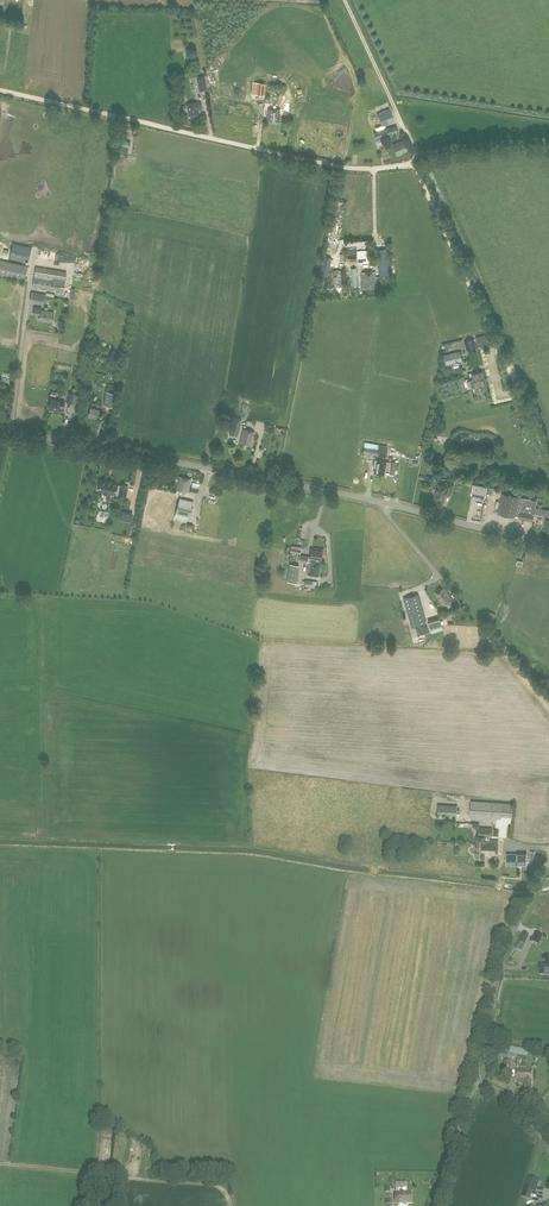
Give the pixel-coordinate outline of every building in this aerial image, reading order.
[(207,90),(205,76),(197,77),(199,91),(207,90)] [(256,94),(265,95),(265,83),(257,82),(256,94)] [(200,102),(197,102),(187,104),(189,116),(199,113),(198,110),(202,109),(200,102)] [(283,106),(282,113),(292,114),(292,107),(283,106)] [(279,109),(269,108),(268,120),(278,121),(279,112),(279,109)] [(389,119),(385,110),(377,114),(382,123),(389,119)] [(377,141),(380,140),(380,139),(398,133),(396,125),(374,132),(376,140),(377,141)] [(127,154),(130,142),(121,140),(119,153),(127,154)] [(397,155),(407,150),(402,140),(392,145),(397,155)] [(335,209),(328,232),(332,233),(332,235),(334,236),(341,210),(335,209)] [(31,247),(13,243),(10,257),(23,259),(22,261),(25,262),(25,260),(28,261),(31,247)] [(378,250),(380,276),(388,276),(387,249),(378,250)] [(357,263),(369,262),(369,250),(357,251),(357,263)] [(27,266),(0,260),(0,275),(24,280),(27,266)] [(32,286),(63,291),(66,272),(36,267),(32,286)] [(362,272),(363,288),(376,287),(375,271),(362,272)] [(30,300),(44,302),(44,301),(50,302),(50,299),(54,300),(54,297),(51,296),(45,295),(45,294),(31,292),(30,300)] [(41,308),(35,307),(34,314),(40,315),(39,319),(52,322),(54,312),(41,310),(41,308)] [(476,348),(474,338),(464,341),(467,350),(476,348)] [(446,365),(462,361),(460,351),(444,355),(446,365)] [(475,386),(476,391),(480,391),(483,390),(486,389),(485,382),(486,382),(485,378),(484,378),(482,372),(472,375),(473,380),(470,380),(472,387),(475,386)] [(106,391),(104,405),(114,407),(116,393),(117,388),(107,386),(106,391)] [(64,402),(50,399),(48,410),(55,411),(56,410),(63,411),(64,402)] [(91,403),(88,415),(97,417),(99,409),(100,410),(101,405),(91,403)] [(234,417),(230,434),(238,436),(242,419),(234,417)] [(243,429),(240,443),(251,446),(254,431),(243,429)] [(360,460),(364,461),(365,459),(364,458),(364,457),(365,453),(372,454),(385,457),(387,447),(380,445),(379,449),(365,446),(365,450),(361,449),(360,456),(361,456),(360,460)] [(400,459),(389,457),(389,461),(390,461),(389,468),(387,468),(388,462),(376,460),(374,472),(386,474),(388,475),(388,473),(394,474),(395,470),(398,471),(399,465),(395,465),(396,462),(401,462),(401,461),(400,459)] [(75,461),(73,479),(80,480),(83,462),(75,461)] [(179,476),(176,489),(188,492),(191,479),(179,476)] [(126,497),(128,486),(120,485),(117,484),(117,483),(100,480),(98,491),(115,494),(115,493),(118,493),(118,495),(126,497)] [(469,492),(484,494),(486,483),(471,481),(469,492)] [(435,496),(444,499),(446,494),(450,495),(454,484),(446,482),(445,486),(439,484),(435,496)] [(534,513),(535,508),(536,502),(540,502),(540,498),(535,498),(535,500),(502,493),(498,514),(514,517),(514,516),(519,516),(519,518),(533,521),(534,513)] [(188,519),(193,502),(179,498),(175,515),(188,519)] [(120,520),(131,522),(132,515),(122,513),(120,520)] [(483,513),(480,519),(488,522),(490,516),(483,513)] [(310,529),(306,529),(307,525),(299,524),(298,533),(309,535),(310,529)] [(298,562),(307,563),(308,563),(307,571),(308,571),(307,575),(318,577),(321,565),(313,564),(314,558),(321,559),(321,554),(323,554),(324,549),(317,548),(316,550),(311,549),(310,557),(308,557),(308,556),(300,555),(298,562)] [(289,564),(287,582),(297,583),(299,565),(289,564)] [(437,592),(435,593),(443,605),(451,599),(443,588),(441,589),(441,588),(440,588),(437,591),(437,592)] [(417,594),(403,598),(411,627),(425,623),(417,594)] [(400,595),(394,597),(397,606),(402,604),(400,595)] [(440,618),(428,622),(432,634),(444,630),(440,618)] [(471,801),(469,816),(501,818),(502,803),(471,801)] [(457,806),(438,805),(437,814),(456,815),(457,806)] [(485,846),(498,846),(498,840),(489,839),(489,836),(492,837),(492,828),(478,827),(478,835),(477,835),(477,844),(485,844),(485,846)] [(497,855),(498,846),(485,846),(485,844),(477,844),(476,857),(484,857),(484,854),(497,855)] [(527,854),(506,854),(506,865),(527,865),(527,854)] [(535,931),(532,940),(537,942),(541,933),(535,931)] [(524,944),(529,935),(523,932),(518,942),(524,944)] [(529,941),(526,949),(538,954),(541,946),(529,941)] [(540,974),(548,975),(548,957),(545,957),(544,962),(545,962),(545,964),(541,964),(540,974)] [(528,1050),(511,1046),(509,1053),(527,1057),(528,1050)] [(524,1087),(532,1087),(532,1069),(517,1068),(516,1081),(524,1082),(524,1087)] [(522,1197),(529,1199),(536,1179),(529,1177),(522,1197)] [(396,1203),(399,1203),(412,1202),(412,1193),(396,1194),(396,1203)]
